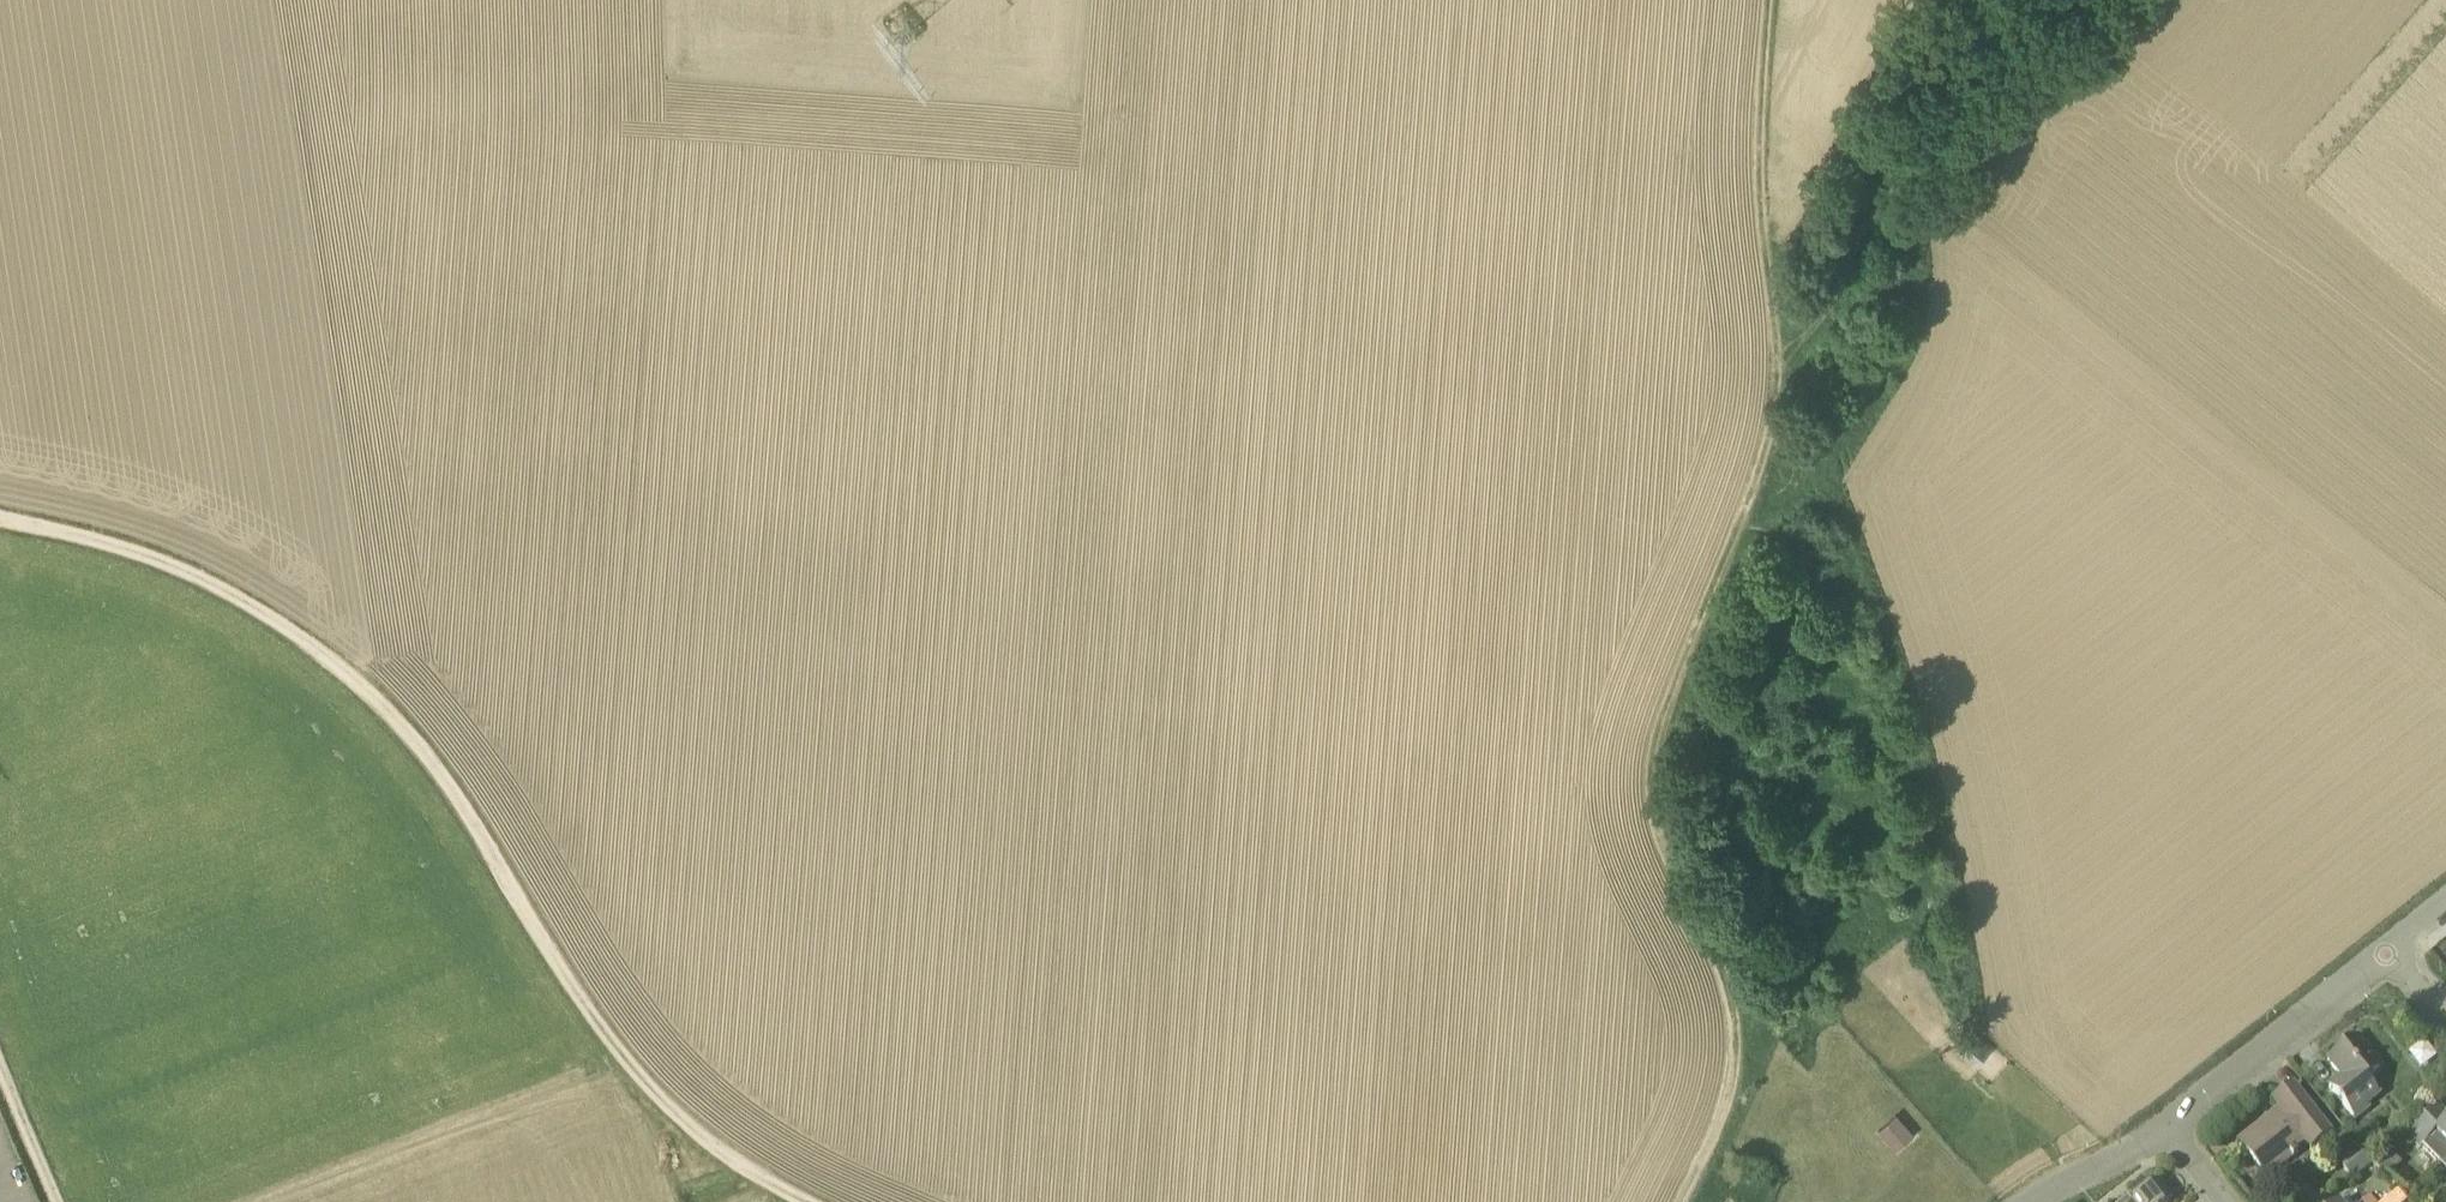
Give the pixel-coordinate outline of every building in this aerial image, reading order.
[(2356,1121),(2370,1110),(2367,1106),(2380,1096),(2368,1081),(2383,1069),(2357,1037),(2328,1061),(2342,1078),(2329,1088),(2356,1121)] [(2311,1150),(2330,1135),(2293,1088),(2274,1103),(2280,1110),(2239,1143),(2267,1178),(2308,1146),(2311,1150)] [(2438,1105),(2407,1135),(2420,1148),(2423,1146),(2440,1164),(2445,1158),(2445,1113),(2438,1105)] [(2358,1148),(2339,1164),(2352,1180),(2371,1165),(2358,1148)] [(2173,1201),(2158,1182),(2133,1201),(2171,1201),(2173,1201)]
